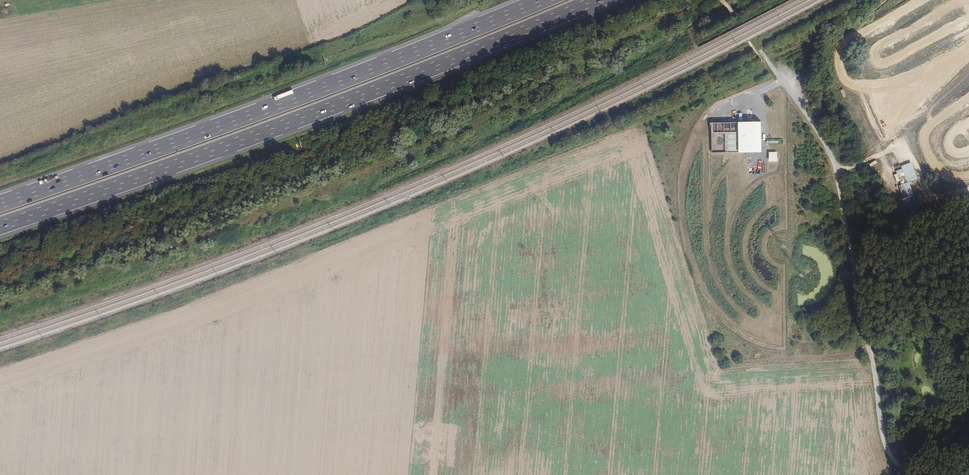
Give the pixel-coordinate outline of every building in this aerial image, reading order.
[(737,136),(737,124),(711,125),(711,136),(737,136)] [(761,155),(761,124),(755,124),(737,124),(737,136),(737,155),(761,155)] [(737,155),(737,136),(711,136),(712,156),(737,155)] [(777,162),(777,154),(769,153),(769,162),(777,162)] [(893,154),(888,156),(892,165),(897,163),(893,154)] [(911,163),(901,167),(902,169),(897,171),(902,185),(900,186),(905,201),(915,199),(911,186),(919,183),(911,163)]
